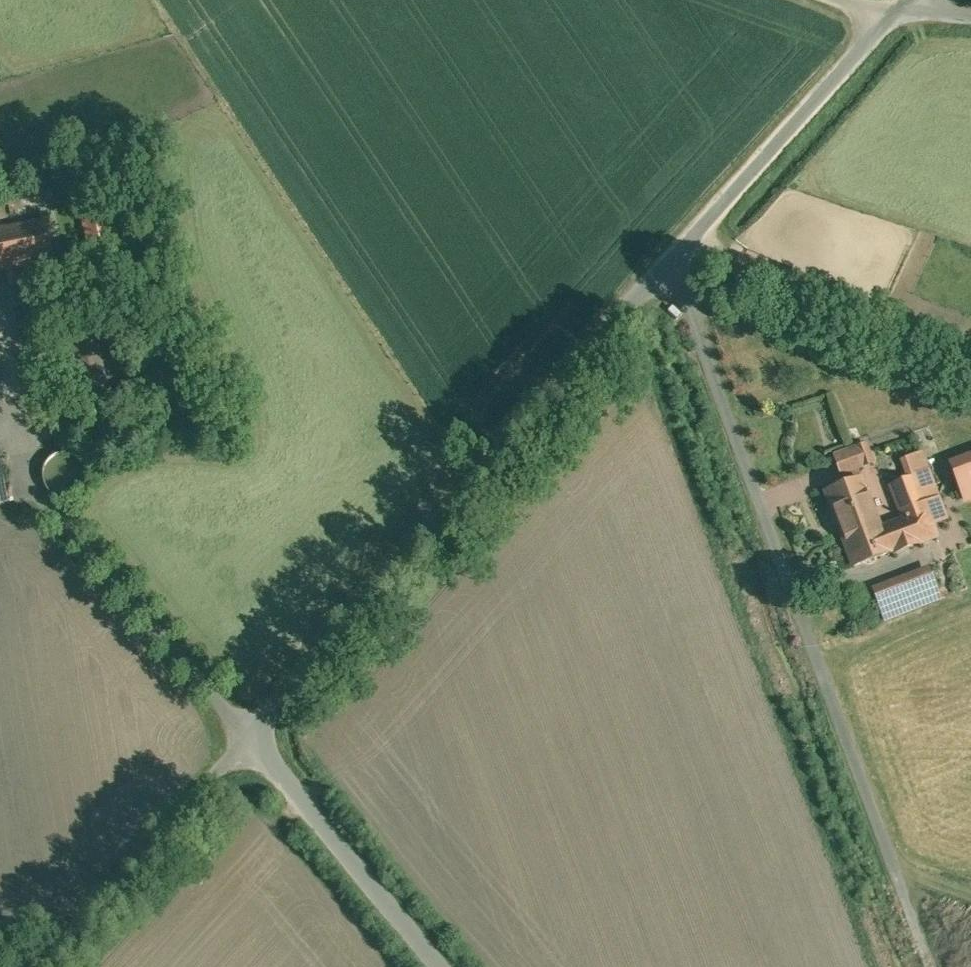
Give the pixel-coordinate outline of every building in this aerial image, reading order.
[(108,216),(84,221),(91,251),(114,247),(108,216)] [(0,229),(0,270),(55,259),(47,220),(0,229)] [(95,329),(70,334),(81,389),(106,384),(95,329)] [(152,377),(122,383),(126,404),(156,399),(152,377)] [(867,443),(835,455),(842,474),(874,462),(867,443)] [(947,460),(962,504),(970,501),(970,452),(947,460)] [(69,453),(65,453),(59,454),(56,455),(54,457),(51,459),(49,461),(46,464),(45,468),(44,470),(44,473),(43,476),(44,480),(45,483),(46,485),(47,488),(49,490),(51,492),(53,493),(55,495),(59,497),(63,498),(67,498),(70,498),(73,497),(76,496),(80,494),(82,491),(84,489),(86,487),(87,484),(88,480),(89,477),(89,475),(88,472),(88,469),(87,466),(85,464),(84,462),(82,459),(79,457),(74,454),(69,453)] [(9,500),(0,457),(0,502),(9,500)] [(927,471),(907,459),(913,476),(891,485),(904,519),(882,528),(891,552),(891,553),(892,552),(936,536),(937,536),(936,535),(924,503),(939,498),(929,470),(927,471)] [(863,478),(826,491),(854,566),(891,552),(882,528),(863,478)] [(933,573),(894,588),(903,612),(943,598),(933,573)]
